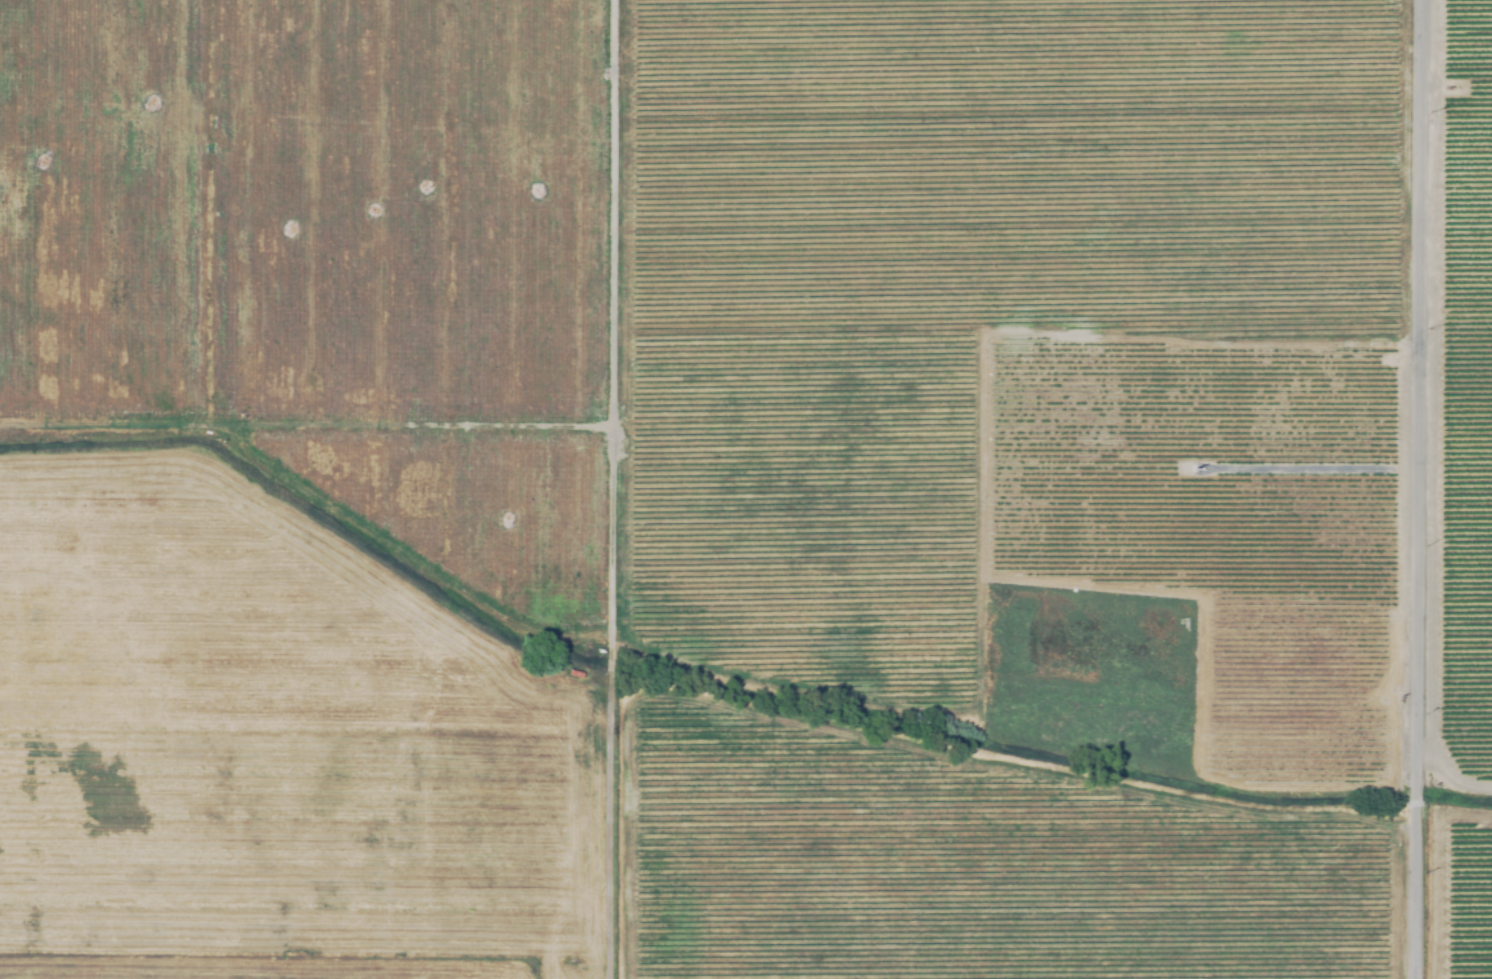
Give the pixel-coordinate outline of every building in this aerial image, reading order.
[(582,672),(581,677),(568,674),(570,669),(582,672)] [(419,713),(410,714),(409,703),(418,702),(419,713)]
